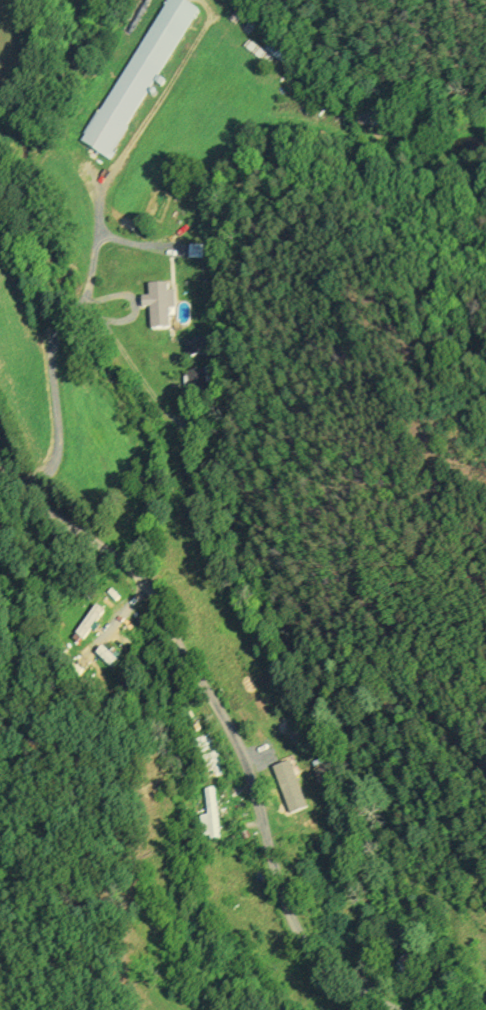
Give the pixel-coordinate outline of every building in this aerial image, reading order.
[(78,133),(108,159),(204,17),(182,0),(161,0),(78,133)] [(168,283),(150,283),(150,328),(170,328),(170,309),(175,309),(175,291),(168,291),(168,283)] [(211,357),(211,340),(187,340),(187,357),(211,357)] [(216,373),(185,372),(185,391),(216,392),(216,373)] [(75,633),(84,639),(104,611),(96,605),(75,633)] [(98,653),(124,681),(130,675),(104,647),(98,653)] [(271,756),(283,799),(302,793),(296,773),(284,776),(278,754),(271,756)] [(321,788),(331,782),(322,766),(312,771),(321,788)] [(202,838),(218,836),(212,786),(203,787),(206,812),(199,813),(202,838)]
